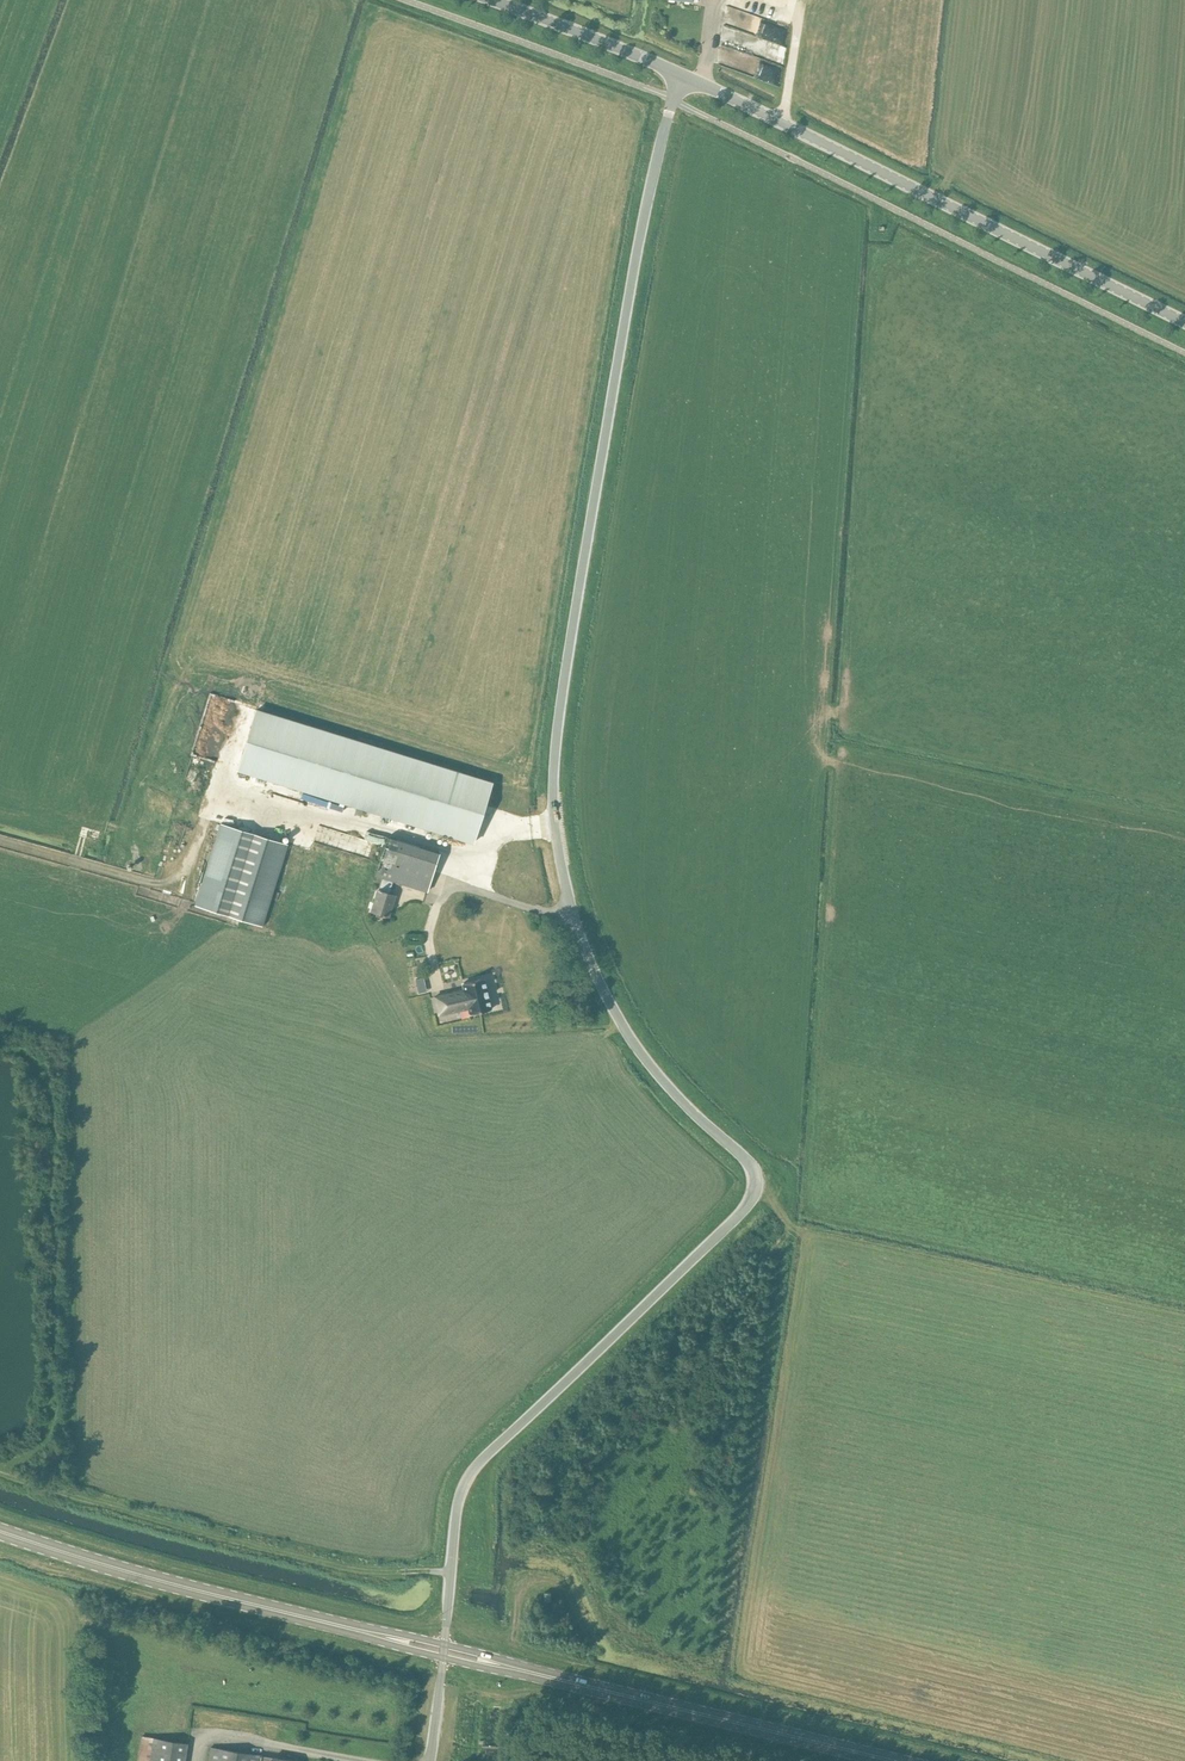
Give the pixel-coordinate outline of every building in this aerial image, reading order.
[(729,11),(716,66),(776,81),(789,25),(729,11)] [(238,770),(474,843),(492,783),(257,710),(238,770)] [(499,802),(494,813),(506,818),(511,808),(499,802)] [(220,823),(195,905),(263,926),(289,845),(254,834),(220,823)] [(372,911),(389,917),(396,895),(389,893),(393,882),(427,893),(440,853),(388,837),(376,877),(382,879),(379,890),(378,890),(372,911)] [(464,990),(438,996),(443,1014),(468,1008),(470,1014),(491,1009),(485,978),(462,983),(464,990)] [(188,1743),(153,1737),(153,1738),(141,1736),(137,1760),(185,1760),(188,1743)] [(265,1758),(266,1755),(210,1746),(208,1760),(265,1760),(265,1758)]
